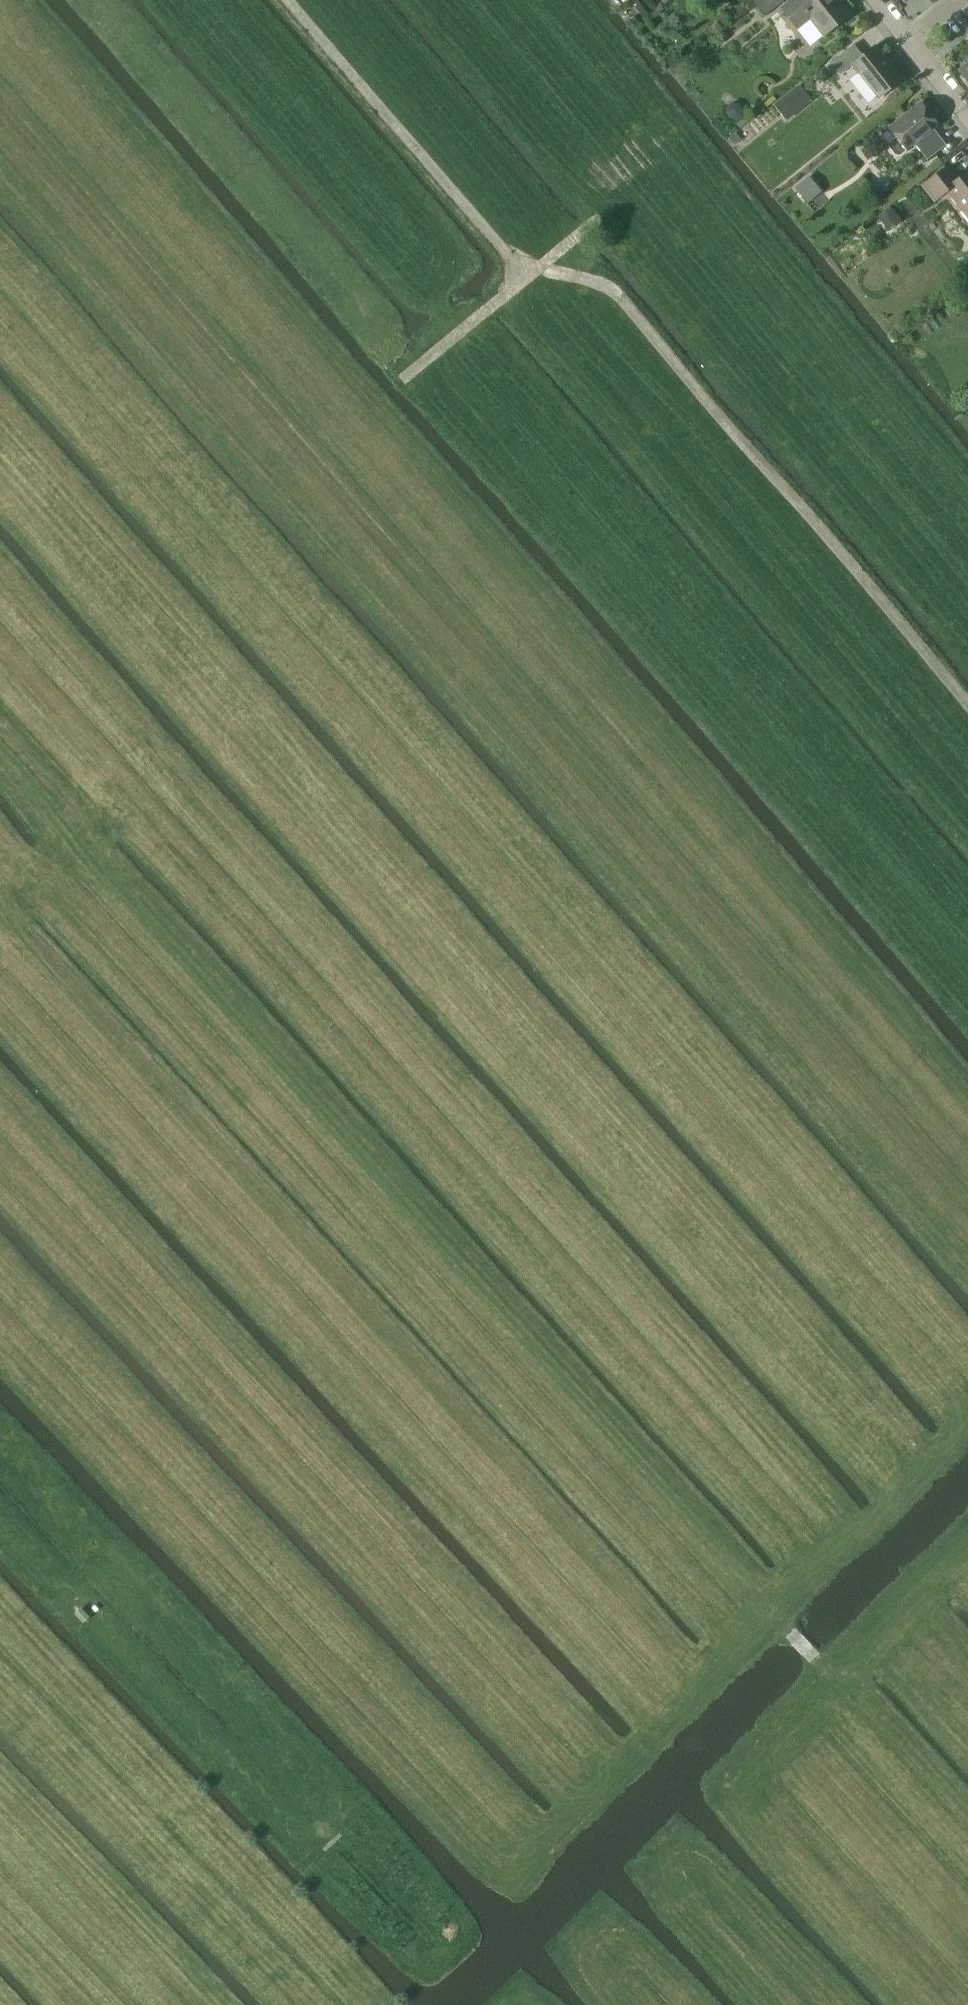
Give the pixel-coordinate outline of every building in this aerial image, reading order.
[(783,0),(757,0),(754,2),(765,16),(784,1),(783,0)] [(780,8),(798,30),(810,20),(822,36),(851,13),(841,0),(791,0),(780,8)] [(840,75),(853,64),(879,97),(903,79),(891,65),(892,64),(888,59),(887,60),(876,45),(863,55),(854,44),(831,63),(840,75)] [(958,70),(967,83),(967,63),(958,70)] [(741,116),(742,109),(739,104),(733,102),(727,106),(726,112),(729,118),(736,119),(741,116)] [(901,155),(908,149),(915,143),(927,160),(947,144),(934,128),(939,124),(921,102),(890,127),(898,136),(890,143),(890,147),(896,155),(901,155)] [(729,138),(735,146),(742,140),(736,132),(729,138)] [(961,177),(950,164),(924,184),(935,199),(948,189),(967,215),(967,171),(961,177)] [(811,176),(795,188),(807,202),(822,190),(811,176)] [(891,207),(878,216),(889,230),(900,222),(897,217),(899,216),(891,207)]
